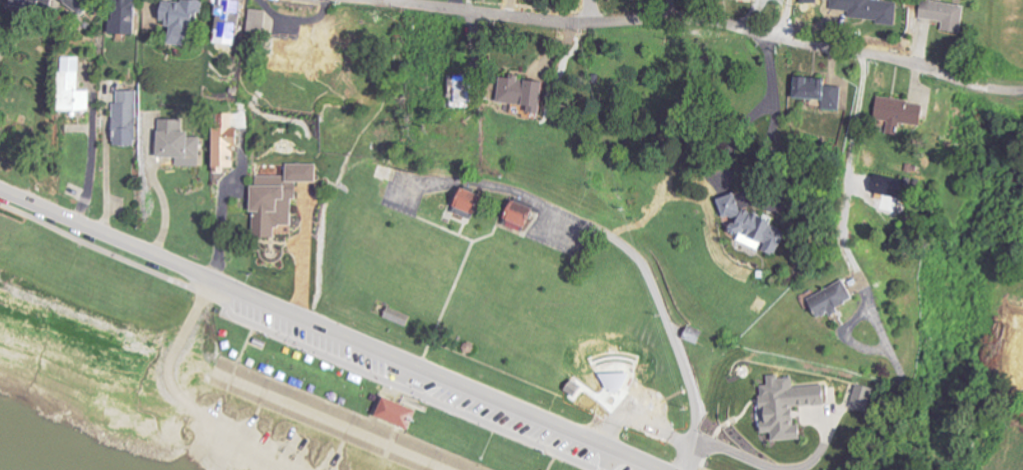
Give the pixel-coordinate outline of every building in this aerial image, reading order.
[(141,0),(126,0),(126,10),(114,10),(115,33),(141,33),(141,0)] [(206,0),(188,0),(188,3),(170,2),(169,23),(180,24),(179,44),(204,45),(206,0)] [(225,44),(247,45),(249,0),(226,0),(225,44)] [(878,0),(835,0),(834,11),(852,12),(852,20),(902,23),(903,2),(878,0)] [(924,19),(946,21),(946,31),(966,33),(969,5),(925,1),(924,19)] [(258,33),(274,33),(273,9),(257,9),(258,33)] [(80,57),(63,57),(64,112),(93,111),(93,90),(81,90),(80,57)] [(555,112),(557,80),(531,79),(531,76),(510,75),(508,102),(541,104),(541,111),(555,112)] [(845,87),(834,86),(834,78),(802,76),(801,98),(827,99),(827,109),(844,110),(845,87)] [(140,91),(119,91),(119,103),(117,103),(116,145),(139,146),(140,91)] [(893,121),(891,133),(904,136),(911,101),(884,96),(879,119),(893,121)] [(164,157),(183,157),(183,165),(203,165),(203,137),(194,137),(194,131),(186,131),(186,119),(164,119),(164,157)] [(230,128),(218,128),(219,167),(236,167),(236,146),(241,146),(241,138),(230,138),(230,128)] [(387,168),(372,163),(369,176),(383,180),(387,168)] [(321,164),(291,164),(291,176),(258,176),(259,237),(280,237),(280,226),(296,225),(296,198),(300,198),(299,182),(321,181),(321,164)] [(466,219),(468,214),(469,214),(476,195),(456,186),(448,205),(449,206),(447,211),(466,219)] [(480,192),(467,189),(461,214),(480,219),(484,202),(477,201),(480,192)] [(725,199),(731,216),(747,221),(738,225),(740,231),(750,234),(748,241),(771,249),(774,240),(777,249),(790,253),(798,230),(784,226),(786,219),(752,208),(746,191),(725,199)] [(498,223),(500,218),(498,218),(506,199),(508,199),(509,196),(529,204),(527,208),(520,227),(519,226),(517,231),(498,223)] [(510,225),(531,232),(537,215),(515,208),(510,225)] [(837,313),(862,301),(852,280),(816,297),(826,318),(837,313)] [(405,315),(382,306),(378,316),(400,326),(405,315)] [(696,330),(691,343),(676,337),(682,324),(696,330)] [(250,337),(261,342),(259,347),(248,342),(250,337)] [(574,398),(572,396),(565,389),(573,382),(581,391),(574,398)] [(379,397),(412,411),(404,431),(371,416),(379,397)] [(419,430),(426,410),(392,397),(385,417),(419,430)]
